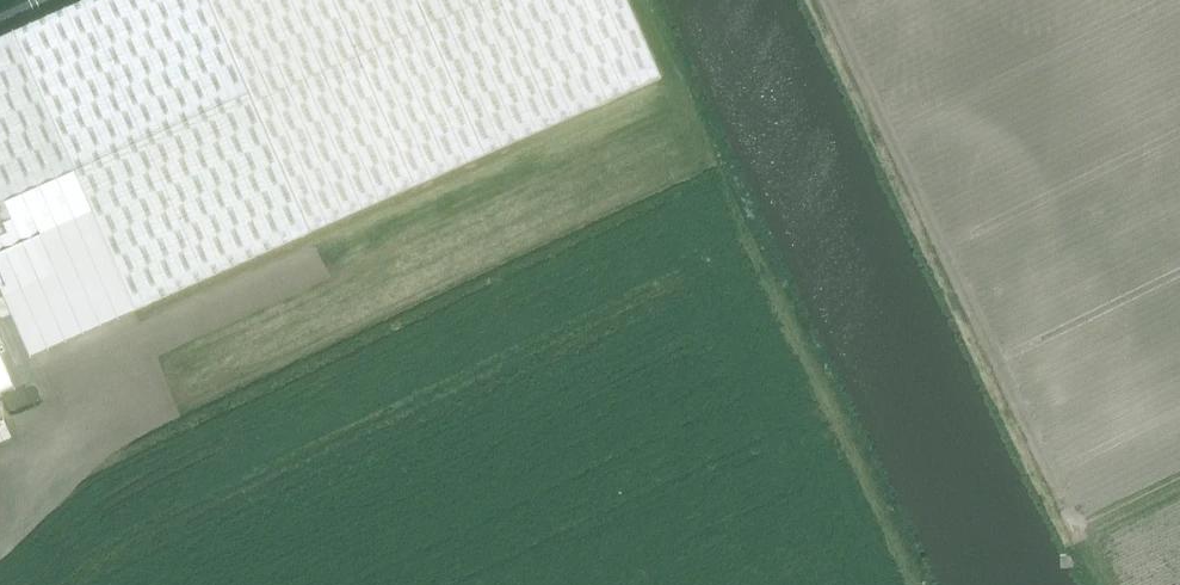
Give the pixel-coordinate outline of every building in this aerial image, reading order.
[(2,297),(57,273),(39,233),(90,211),(134,309),(659,77),(625,0),(82,0),(0,36),(0,292),(2,297)] [(5,387),(11,384),(0,358),(0,389),(5,387)]
